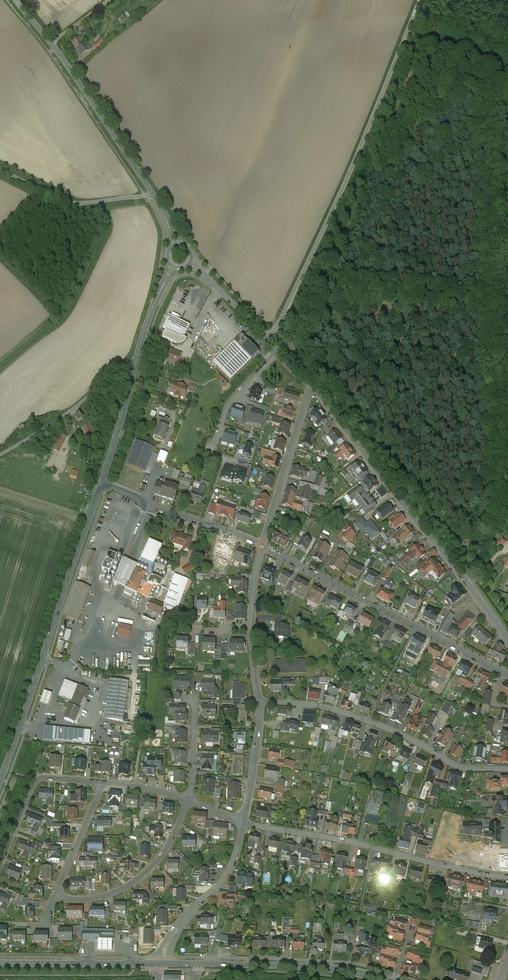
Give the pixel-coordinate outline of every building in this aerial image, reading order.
[(129,12),(127,9),(122,13),(128,21),(135,15),(131,11),(129,12)] [(90,33),(87,28),(80,32),(84,38),(90,33)] [(73,46),(76,49),(83,44),(80,40),(82,38),(80,36),(71,44),(72,46),(73,46)] [(108,42),(105,38),(96,45),(99,49),(108,42)] [(86,47),(83,44),(76,49),(79,53),(77,55),(80,57),(92,48),(89,45),(86,47)] [(176,307),(179,298),(174,295),(170,304),(176,307)] [(190,326),(169,315),(162,330),(183,340),(190,326)] [(259,353),(242,335),(234,342),(252,360),(259,353)] [(252,360),(234,342),(213,364),(230,382),(252,360)] [(181,355),(160,346),(158,353),(163,355),(161,360),(177,366),(181,355)] [(219,375),(216,378),(225,387),(228,384),(219,375)] [(184,387),(179,385),(179,386),(174,384),(173,386),(172,385),(170,390),(171,391),(171,392),(176,394),(175,396),(180,398),(180,396),(184,398),(188,389),(184,387)] [(253,388),(252,388),(249,398),(259,401),(262,391),(261,391),(253,388)] [(292,393),(285,391),(283,398),(284,399),(290,400),(292,393)] [(300,395),(292,393),(290,400),(290,401),(297,403),(300,395)] [(236,419),(240,408),(234,406),(232,412),(230,417),(236,419)] [(283,406),(280,415),(291,418),(294,409),(283,406)] [(318,426),(327,419),(318,407),(309,414),(318,426)] [(246,410),(240,408),(236,419),(242,421),(245,413),(246,410)] [(255,423),(258,412),(253,410),(249,421),(255,423)] [(264,413),(258,412),(255,423),(261,425),(264,413)] [(281,419),(272,416),(271,422),(279,424),(281,419)] [(90,423),(83,427),(89,438),(96,435),(90,423)] [(290,426),(281,423),(278,434),(287,436),(289,432),(288,432),(290,426)] [(162,425),(160,424),(155,437),(163,440),(168,427),(167,427),(162,425)] [(300,443),(311,446),(315,433),(304,430),(300,443)] [(232,433),(226,431),(222,442),(228,444),(232,433)] [(336,431),(328,436),(334,444),(336,443),(342,439),(336,431)] [(238,434),(232,433),(228,444),(234,445),(238,434)] [(283,442),(277,440),(276,441),(274,449),(283,452),(285,442),(283,442)] [(155,449),(136,441),(127,465),(146,472),(155,449)] [(243,452),(243,454),(250,456),(252,453),(254,450),(253,449),(254,447),(246,444),(243,452)] [(354,455),(346,445),(340,450),(334,455),(338,460),(344,455),(348,460),(354,455)] [(276,453),(263,449),(261,455),(272,459),(273,457),(275,458),(276,453)] [(271,461),(266,460),(266,458),(264,464),(265,466),(268,467),(270,466),(278,468),(280,459),(275,458),(273,457),(272,459),(271,461)] [(359,462),(351,468),(354,472),(355,472),(360,477),(362,476),(367,472),(359,462)] [(233,479),(236,469),(226,466),(222,477),(233,480),(233,479)] [(77,479),(79,470),(65,467),(64,472),(68,473),(67,477),(77,479)] [(307,471),(301,469),(302,469),(301,469),(293,467),(290,476),(298,478),(299,479),(299,476),(305,478),(307,471)] [(236,468),(236,469),(233,479),(244,482),(245,478),(247,471),(236,468)] [(174,469),(171,478),(177,480),(180,471),(174,469)] [(323,477),(317,475),(314,486),(318,487),(320,488),(323,477)] [(267,476),(263,486),(271,489),(274,478),(267,476)] [(371,478),(365,482),(371,489),(371,490),(377,485),(371,478)] [(191,482),(181,479),(180,484),(178,488),(188,492),(189,488),(191,482)] [(163,483),(158,482),(154,494),(154,495),(154,494),(161,496),(161,497),(162,497),(162,496),(164,488),(162,487),(163,483)] [(314,486),(300,482),(299,487),(302,488),(302,487),(312,489),(312,490),(317,491),(318,487),(314,486)] [(359,487),(363,492),(364,494),(371,489),(365,482),(359,487)] [(172,485),(168,483),(167,485),(166,484),(164,488),(162,496),(174,500),(178,488),(174,487),(175,486),(172,485)] [(207,487),(195,484),(189,501),(201,505),(204,496),(207,487)] [(358,486),(347,495),(351,501),(354,499),(364,512),(373,505),(364,494),(363,492),(359,487),(358,486)] [(388,494),(382,486),(376,491),(381,499),(388,494)] [(312,489),(302,487),(302,488),(300,493),(299,498),(309,501),(312,490),(312,489)] [(297,490),(287,488),(285,495),(282,505),(292,508),(292,507),(294,501),(295,497),(299,498),(300,493),(296,492),(297,490)] [(260,495),(258,501),(256,500),(254,508),(259,509),(259,508),(265,510),(269,498),(260,495)] [(303,504),(294,501),(292,507),(301,510),(303,504)] [(224,503),(218,502),(217,506),(215,512),(220,514),(219,515),(221,515),(224,503)] [(313,504),(308,502),(305,511),(311,513),(313,504)] [(230,505),(224,503),(221,515),(226,517),(230,505)] [(382,519),(393,511),(390,507),(388,503),(377,511),(382,519)] [(217,506),(211,504),(208,513),(215,515),(215,512),(217,506)] [(236,507),(230,505),(226,517),(228,518),(228,516),(233,517),(234,512),(236,507)] [(373,505),(364,512),(366,514),(375,508),(373,505)] [(262,514),(253,511),(252,516),(255,517),(254,518),(260,520),(262,514)] [(250,517),(241,514),(238,522),(249,525),(250,521),(249,520),(250,517)] [(399,514),(389,522),(394,529),(405,521),(399,514)] [(355,523),(358,527),(365,522),(362,518),(355,523)] [(366,534),(367,533),(372,540),(380,533),(370,521),(366,524),(365,522),(358,527),(366,534)] [(348,523),(343,530),(346,532),(341,537),(347,542),(348,543),(348,542),(350,541),(351,540),(352,539),(352,538),(355,535),(350,531),(353,528),(348,523)] [(408,526),(402,531),(407,538),(409,536),(410,538),(413,536),(411,534),(414,533),(408,526)] [(279,536),(276,534),(275,534),(274,533),(271,538),(273,539),(272,542),(278,545),(285,532),(282,531),(279,536)] [(402,531),(392,538),(398,545),(407,538),(402,531)] [(287,534),(285,532),(278,545),(285,548),(286,546),(288,547),(290,542),(289,541),(285,539),(287,534)] [(191,539),(174,533),(171,542),(184,546),(183,551),(189,552),(191,539)] [(297,537),(293,543),(298,546),(302,540),(297,537)] [(311,542),(303,538),(302,540),(298,546),(302,548),(302,549),(306,551),(311,542)] [(502,538),(496,544),(500,548),(506,542),(502,538)] [(162,546),(149,540),(141,558),(154,564),(162,546)] [(330,547),(320,542),(317,550),(327,555),(328,553),(328,551),(330,547)] [(412,553),(409,555),(408,554),(407,555),(411,560),(415,557),(418,561),(426,556),(418,544),(409,550),(412,553)] [(352,550),(344,545),(342,550),(350,554),(352,550)] [(433,547),(427,550),(431,557),(437,554),(433,547)] [(245,551),(238,549),(235,560),(241,562),(245,551)] [(327,555),(317,550),(313,557),(316,559),(317,561),(319,560),(322,562),(324,558),(326,558),(327,555)] [(251,553),(245,551),(241,562),(247,564),(251,553)] [(342,553),(341,553),(337,551),(335,555),(334,555),(332,558),(343,564),(347,556),(343,554),(342,553)] [(107,552),(98,569),(105,573),(108,567),(111,569),(113,564),(109,562),(112,557),(114,558),(116,555),(112,553),(112,554),(107,552)] [(400,560),(399,561),(401,564),(403,567),(411,560),(407,555),(400,560)] [(397,556),(391,561),(397,566),(401,564),(399,561),(400,560),(397,556)] [(343,564),(332,558),(331,560),(332,562),(330,566),(333,568),(334,569),(335,569),(339,571),(343,564)] [(434,559),(428,564),(433,571),(434,573),(441,568),(434,559)] [(363,569),(351,563),(346,572),(358,579),(363,569)] [(190,564),(182,569),(185,573),(193,568),(190,564)] [(423,564),(416,569),(421,575),(424,574),(421,569),(424,567),(423,564)] [(424,567),(421,569),(424,574),(426,576),(433,571),(428,564),(424,567)] [(275,572),(265,568),(261,578),(271,582),(273,577),(275,572)] [(146,574),(136,569),(129,585),(127,584),(126,588),(126,589),(124,593),(131,596),(133,592),(142,596),(142,595),(147,598),(153,585),(160,588),(163,582),(156,579),(160,580),(161,576),(155,573),(153,577),(146,574)] [(387,569),(382,578),(386,580),(390,571),(387,569)] [(292,576),(283,571),(280,577),(278,583),(286,587),(289,582),(292,576)] [(379,578),(368,572),(363,582),(374,587),(379,578)] [(175,575),(164,607),(164,608),(176,613),(188,579),(175,575)] [(308,585),(297,579),(294,585),(292,588),(293,588),(297,591),(298,590),(304,593),(303,594),(308,585)] [(394,584),(387,580),(382,590),(389,594),(394,584)] [(414,580),(411,587),(415,589),(419,582),(414,580)] [(239,581),(229,581),(229,591),(231,591),(232,591),(232,587),(238,587),(237,593),(246,594),(247,582),(240,581),(239,581)] [(458,585),(451,590),(454,594),(453,595),(451,593),(446,596),(452,604),(465,594),(458,585)] [(325,593),(314,587),(310,593),(311,594),(307,600),(318,605),(320,601),(322,598),(325,593)] [(382,590),(381,589),(376,597),(388,603),(393,595),(389,594),(382,590)] [(419,600),(410,595),(405,604),(415,609),(419,600)] [(341,602),(332,597),(330,596),(326,603),(337,610),(341,602)] [(207,598),(199,598),(199,600),(197,600),(197,605),(197,608),(198,608),(206,609),(207,598)] [(164,607),(151,602),(148,610),(160,615),(164,608),(164,607)] [(246,606),(236,605),(236,616),(237,616),(236,619),(245,619),(246,606)] [(356,611),(347,606),(343,613),(352,618),(356,611)] [(220,609),(214,609),(214,617),(224,618),(225,609),(220,609)] [(435,613),(427,609),(423,617),(435,623),(440,613),(436,611),(435,613)] [(466,614),(458,624),(452,620),(454,616),(450,612),(441,631),(447,635),(447,634),(451,636),(451,637),(456,640),(456,639),(457,639),(461,632),(463,632),(473,620),(466,614)] [(475,618),(468,612),(466,614),(473,620),(475,618)] [(373,620),(363,614),(358,623),(368,628),(373,620)] [(380,619),(376,627),(377,628),(374,635),(382,639),(385,632),(386,632),(390,624),(387,622),(387,621),(384,620),(383,621),(380,619)] [(277,629),(276,636),(275,636),(274,645),(273,645),(278,645),(278,638),(288,639),(290,626),(281,625),(281,623),(275,621),(274,629),(277,629)] [(132,627),(120,624),(117,635),(129,638),(132,627)] [(483,630),(479,626),(473,632),(472,634),(485,645),(491,638),(482,630),(483,630)] [(402,631),(396,627),(391,636),(396,639),(397,637),(402,640),(406,633),(406,632),(403,630),(402,631)] [(357,632),(351,629),(349,632),(348,634),(354,637),(357,632)] [(469,629),(464,635),(467,638),(471,633),(472,634),(473,632),(469,629)] [(386,632),(385,632),(382,639),(381,639),(386,642),(390,634),(386,632)] [(425,641),(416,636),(411,646),(420,651),(425,641)] [(189,639),(177,638),(176,648),(188,648),(188,643),(189,639)] [(215,640),(202,640),(202,651),(207,651),(207,650),(214,651),(214,652),(215,652),(215,640)] [(244,642),(230,641),(230,645),(230,652),(231,652),(243,652),(244,642)] [(230,645),(221,645),(221,653),(230,654),(231,652),(230,652),(230,645)] [(498,645),(495,649),(494,651),(491,657),(503,663),(507,655),(500,651),(503,647),(498,645)] [(441,651),(431,646),(427,654),(437,659),(441,651)] [(494,651),(489,649),(484,657),(490,660),(491,657),(494,651)] [(423,654),(418,651),(414,659),(419,661),(423,654)] [(454,656),(448,653),(443,663),(444,663),(453,668),(457,659),(454,658),(454,656)] [(306,660),(270,661),(271,674),(306,673),(306,660)] [(435,661),(430,670),(434,672),(438,663),(435,661)] [(409,680),(411,675),(403,671),(405,664),(400,662),(394,673),(409,680)] [(443,664),(440,662),(439,663),(438,663),(434,672),(436,673),(447,679),(452,670),(453,668),(444,663),(443,664)] [(472,667),(462,662),(458,670),(463,673),(468,675),(472,667)] [(490,675),(481,670),(475,680),(476,680),(476,679),(481,681),(479,685),(478,684),(477,685),(478,686),(477,688),(482,691),(490,675)] [(447,679),(436,673),(432,681),(443,687),(447,679)] [(463,673),(458,683),(462,685),(464,681),(465,681),(466,679),(468,675),(463,673)] [(190,678),(175,677),(174,683),(175,683),(175,688),(181,688),(181,690),(181,689),(189,690),(189,688),(190,681),(190,678)] [(129,681),(114,679),(108,719),(123,721),(129,681)] [(214,680),(202,680),(202,690),(208,691),(209,691),(209,689),(214,689),(214,687),(214,680)] [(65,681),(59,695),(72,701),(75,694),(74,694),(78,686),(65,681)] [(245,685),(239,684),(239,682),(233,682),(233,691),(234,691),(234,698),(241,699),(244,699),(244,698),(243,698),(244,691),(245,691),(245,685)] [(282,682),(270,682),(270,692),(281,692),(282,692),(282,685),(282,682)] [(88,690),(78,686),(74,694),(75,694),(84,698),(85,698),(88,690)] [(214,689),(209,689),(209,691),(208,691),(208,695),(218,695),(218,690),(215,687),(214,687),(214,689)] [(333,690),(330,689),(329,694),(326,693),(323,702),(334,704),(337,690),(333,689),(333,690)] [(315,691),(310,690),(308,698),(318,700),(320,692),(319,691),(319,690),(315,690),(315,691)] [(490,706),(493,692),(485,690),(482,705),(490,706)] [(52,694),(44,691),(40,703),(48,706),(52,694)] [(84,698),(75,694),(72,701),(64,720),(74,723),(84,698)] [(356,696),(350,694),(348,701),(353,702),(353,703),(354,703),(356,696)] [(397,715),(394,720),(395,720),(401,724),(408,710),(412,712),(418,702),(414,699),(413,701),(406,698),(397,715)] [(348,701),(343,699),(341,706),(351,709),(353,703),(353,702),(348,701)] [(453,704),(446,701),(440,711),(447,715),(453,704)] [(418,702),(412,712),(416,714),(417,714),(419,710),(422,704),(418,702)] [(391,707),(384,703),(379,712),(387,716),(391,707)] [(361,704),(360,705),(358,712),(368,715),(370,707),(361,704)] [(241,705),(237,705),(236,708),(239,708),(238,711),(237,711),(237,712),(235,712),(235,720),(239,720),(239,721),(247,721),(247,705),(241,705)] [(216,706),(202,706),(202,716),(216,717),(216,706)] [(182,711),(176,711),(176,721),(186,721),(187,711),(182,711)] [(315,713),(304,711),(303,722),(313,723),(315,713)] [(417,714),(416,714),(409,728),(416,732),(424,718),(417,714)] [(430,715),(424,726),(427,727),(430,729),(436,717),(430,714),(430,715)] [(331,718),(323,716),(321,724),(329,726),(331,718)] [(338,720),(331,718),(329,726),(332,727),(331,730),(335,732),(336,728),(338,720)] [(354,723),(347,721),(343,730),(351,733),(353,725),(354,723)] [(299,724),(286,722),(285,724),(284,723),(283,724),(283,726),(282,726),(281,727),(280,730),(281,731),(285,731),(298,733),(299,724)] [(361,728),(353,725),(351,733),(358,735),(361,728)] [(43,727),(42,740),(90,743),(90,737),(86,737),(86,729),(43,727)] [(430,729),(427,727),(422,735),(429,739),(434,731),(430,729)] [(454,735),(444,729),(441,734),(440,734),(440,733),(440,734),(439,734),(437,735),(438,737),(438,738),(437,738),(438,738),(439,739),(437,743),(440,745),(442,746),(445,748),(449,741),(450,742),(450,740),(454,735)] [(183,731),(177,731),(176,731),(176,737),(175,737),(177,737),(177,742),(186,742),(186,731),(183,731)] [(378,734),(370,731),(368,738),(368,739),(375,742),(378,734)] [(211,732),(203,732),(203,742),(217,743),(217,734),(217,732),(211,732)] [(245,732),(241,732),(241,733),(235,733),(233,735),(234,737),(233,739),(234,741),(236,741),(236,743),(234,743),(234,744),(233,744),(232,745),(231,746),(233,747),(233,750),(237,750),(237,749),(243,749),(246,746),(245,745),(245,742),(247,741),(247,739),(245,737),(247,736),(247,734),(245,732)] [(502,732),(501,739),(494,737),(493,742),(500,743),(507,745),(507,733),(502,732)] [(368,739),(368,738),(367,738),(365,744),(362,752),(371,755),(375,742),(368,739)] [(362,741),(355,739),(352,748),(360,750),(362,743),(362,741)] [(396,745),(387,740),(384,747),(392,752),(396,745)] [(462,750),(464,748),(457,742),(455,744),(462,750)] [(463,751),(454,745),(451,750),(452,751),(450,754),(457,759),(463,751)] [(474,746),(472,761),(485,763),(487,748),(474,746)] [(412,753),(403,749),(399,756),(408,760),(412,753)] [(282,752),(270,750),(268,758),(268,760),(274,761),(274,759),(279,760),(279,756),(281,756),(282,752)] [(36,753),(31,751),(28,759),(33,761),(36,753)] [(180,752),(176,752),(176,757),(175,757),(175,763),(185,764),(185,752),(180,752)] [(497,753),(497,757),(494,757),(494,762),(491,762),(494,762),(494,763),(495,763),(495,762),(500,762),(500,763),(507,763),(507,753),(497,753)] [(208,755),(203,755),(203,756),(202,761),(202,766),(202,769),(207,770),(207,765),(210,765),(210,766),(211,766),(211,767),(212,767),(212,766),(212,761),(213,761),(213,755),(208,755)] [(61,757),(51,756),(49,768),(60,769),(61,757)] [(417,756),(414,764),(423,768),(427,761),(417,756)] [(161,758),(148,757),(148,764),(144,764),(143,771),(146,771),(146,775),(154,776),(155,767),(160,768),(161,768),(161,766),(161,758)] [(234,757),(233,764),(232,764),(232,772),(238,772),(238,775),(242,775),(243,757),(234,757)] [(85,761),(76,760),(75,771),(84,772),(85,768),(85,764),(85,761)] [(294,762),(283,761),(283,762),(283,766),(282,767),(293,769),(294,762)] [(111,763),(102,762),(101,767),(101,773),(110,774),(110,770),(111,766),(110,766),(111,763)] [(120,764),(120,765),(120,768),(119,768),(119,771),(119,775),(128,776),(130,765),(120,764)] [(443,769),(433,764),(428,774),(427,780),(433,782),(435,777),(438,779),(443,769)] [(278,770),(266,768),(264,778),(277,780),(278,770)] [(178,771),(174,771),(174,772),(174,783),(184,783),(185,772),(178,771)] [(462,775),(451,772),(448,780),(451,781),(450,786),(457,788),(458,783),(459,783),(462,775)] [(413,776),(408,773),(405,782),(410,784),(413,776)] [(214,781),(203,780),(203,793),(213,793),(214,781)] [(443,782),(436,780),(434,785),(439,787),(438,790),(441,791),(441,789),(443,782)] [(240,784),(228,783),(228,788),(229,788),(229,798),(228,798),(228,799),(239,799),(240,794),(239,794),(239,791),(240,791),(240,784)] [(434,785),(430,796),(436,798),(438,790),(439,787),(434,785)] [(284,787),(277,786),(276,793),(282,795),(284,787)] [(272,791),(260,789),(258,797),(270,800),(272,791)] [(53,791),(40,790),(39,798),(47,799),(47,806),(51,806),(52,800),(53,791)] [(388,794),(372,790),(365,815),(367,815),(372,816),(381,819),(388,794)] [(85,792),(76,792),(76,796),(76,802),(82,803),(85,803),(85,792)] [(120,794),(114,794),(114,793),(110,793),(109,802),(119,803),(120,794)] [(407,800),(389,795),(382,819),(381,819),(380,823),(381,823),(381,824),(399,829),(407,800)] [(139,798),(127,796),(127,797),(126,804),(126,806),(131,807),(131,806),(138,806),(139,798)] [(156,802),(149,801),(149,798),(146,797),(145,800),(144,807),(144,810),(144,808),(149,809),(149,810),(155,811),(156,802)] [(506,798),(492,799),(493,809),(502,809),(506,809),(506,798)] [(174,806),(163,804),(162,812),(162,813),(173,815),(174,806)] [(326,806),(320,805),(318,814),(324,815),(326,806)] [(77,810),(69,809),(68,820),(77,820),(77,810)] [(268,810),(258,809),(256,817),(266,819),(268,810)] [(317,812),(309,811),(307,818),(306,826),(316,828),(318,820),(316,819),(317,812)] [(55,815),(49,812),(47,816),(46,815),(44,820),(52,823),(55,815)] [(352,815),(347,814),(347,813),(344,812),(343,817),(348,818),(347,821),(350,822),(352,815)] [(198,814),(193,813),(192,822),(192,825),(197,826),(198,824),(205,825),(206,820),(206,817),(206,815),(201,814),(198,814),(198,813),(198,814)] [(43,819),(30,814),(27,823),(34,826),(32,832),(36,833),(37,832),(40,834),(42,829),(41,828),(39,828),(43,819)] [(372,816),(367,815),(365,823),(373,825),(374,822),(371,821),(372,816)] [(328,816),(327,821),(325,829),(325,830),(330,831),(330,830),(336,832),(338,823),(338,818),(328,816)] [(111,818),(97,818),(97,827),(111,827),(111,818)] [(348,822),(344,821),(341,833),(348,834),(349,826),(347,825),(348,822)] [(356,824),(352,823),(352,826),(349,826),(348,834),(354,835),(356,824)] [(482,827),(482,824),(474,824),(463,824),(463,835),(464,835),(464,838),(465,840),(468,840),(470,838),(470,835),(480,835),(480,832),(483,832),(484,831),(484,830),(489,830),(489,826),(490,826),(490,825),(484,825),(484,827),(482,827)] [(500,843),(499,826),(490,826),(489,826),(489,830),(489,834),(484,834),(485,843),(489,843),(490,843),(500,843)] [(414,829),(405,827),(402,839),(401,839),(399,846),(408,849),(410,841),(411,838),(410,838),(410,836),(411,831),(413,832),(414,829)] [(419,831),(414,829),(413,832),(411,831),(410,836),(416,838),(418,833),(419,831)] [(68,830),(60,830),(60,840),(68,840),(68,830)] [(260,836),(250,834),(249,843),(248,847),(254,849),(255,844),(258,845),(260,836)] [(103,838),(88,838),(88,852),(92,852),(102,852),(103,838)] [(195,838),(182,838),(182,847),(195,847),(195,838)] [(279,840),(270,838),(268,847),(277,849),(279,840)] [(423,844),(418,842),(416,851),(426,854),(428,845),(430,846),(432,840),(425,839),(425,842),(423,841),(423,844)] [(32,845),(20,840),(17,848),(24,851),(22,857),(26,859),(29,853),(32,845)] [(287,842),(286,842),(284,852),(286,853),(289,854),(289,853),(289,851),(292,851),(293,851),(293,850),(294,851),(295,845),(294,845),(294,844),(287,842)] [(149,846),(141,845),(141,846),(143,846),(142,849),(141,849),(141,856),(149,857),(149,846)] [(313,848),(303,846),(302,852),(302,854),(312,856),(313,848)] [(332,852),(322,850),(322,851),(321,851),(319,856),(321,856),(321,858),(325,859),(323,864),(329,865),(330,860),(331,858),(332,852)] [(348,855),(338,853),(337,861),(336,867),(344,869),(345,863),(346,863),(348,855)] [(298,859),(291,857),(289,866),(296,867),(298,859)] [(366,859),(357,857),(356,865),(365,867),(366,859)] [(97,859),(80,858),(79,867),(94,867),(94,863),(97,863),(97,859)] [(389,862),(375,859),(374,864),(376,864),(375,867),(375,868),(374,872),(382,874),(382,873),(386,874),(389,862)] [(179,861),(168,861),(168,870),(178,870),(178,867),(179,867),(179,861)] [(132,862),(124,862),(124,871),(124,872),(128,872),(128,873),(131,873),(131,872),(132,872),(132,867),(137,868),(138,863),(132,862)] [(406,865),(396,864),(394,876),(397,876),(404,878),(406,865)] [(22,871),(9,866),(6,874),(13,877),(13,878),(18,880),(22,871)] [(51,867),(42,867),(42,880),(51,880),(51,867)] [(208,868),(195,868),(195,877),(201,877),(201,882),(199,882),(199,883),(208,883),(208,868)] [(415,870),(412,869),(410,876),(416,878),(416,879),(419,880),(422,871),(418,870),(415,869),(415,870)] [(246,874),(238,873),(238,885),(245,885),(245,875),(246,875),(246,874)] [(386,874),(382,873),(382,874),(380,880),(388,882),(389,875),(386,874)] [(110,875),(102,875),(101,885),(109,885),(110,875)] [(246,875),(245,875),(245,885),(245,886),(252,887),(253,875),(246,875)] [(394,876),(389,875),(388,882),(395,883),(397,876),(394,876)] [(455,877),(449,876),(449,877),(449,880),(447,887),(454,888),(457,877),(455,876),(455,877)] [(428,877),(426,887),(434,888),(434,889),(439,890),(441,879),(437,879),(428,877)] [(458,877),(457,877),(454,888),(461,890),(463,883),(463,880),(464,879),(458,878),(458,877)] [(85,879),(71,879),(71,887),(85,887),(85,879)] [(164,880),(151,880),(151,889),(164,889),(164,880)] [(473,881),(469,881),(469,882),(469,884),(467,891),(470,892),(470,893),(474,894),(473,896),(473,897),(477,881),(473,880),(473,881)] [(480,881),(477,881),(473,897),(474,894),(478,894),(481,894),(483,888),(483,885),(484,884),(480,883),(480,881)] [(491,884),(490,890),(489,891),(490,891),(490,895),(489,895),(489,896),(507,898),(507,897),(507,894),(507,886),(491,884)] [(42,888),(34,888),(34,900),(42,900),(42,888)] [(185,889),(177,889),(177,903),(185,904),(185,889)] [(0,892),(0,902),(3,903),(1,909),(5,911),(8,905),(11,897),(0,892)] [(227,897),(223,897),(222,906),(223,906),(223,907),(228,908),(228,906),(233,906),(233,898),(233,897),(227,897)] [(126,903),(113,903),(113,912),(120,912),(126,912),(126,903)] [(377,911),(378,905),(365,903),(364,909),(368,909),(367,915),(376,917),(377,911)] [(82,908),(68,908),(68,917),(71,918),(71,911),(82,911),(82,908)] [(104,908),(91,908),(91,917),(104,917),(104,908)] [(34,909),(22,909),(22,915),(25,915),(25,919),(34,920),(34,909)] [(497,911),(484,909),(483,920),(488,921),(492,921),(495,922),(495,921),(497,922),(497,918),(496,917),(497,911)] [(167,911),(157,911),(157,924),(166,924),(167,911)] [(213,916),(201,916),(201,918),(201,924),(205,925),(213,925),(213,916)] [(402,920),(401,920),(399,920),(395,919),(394,926),(399,928),(405,929),(407,923),(403,921),(402,920)] [(482,923),(467,921),(466,928),(480,930),(482,923)] [(423,927),(419,926),(418,933),(429,936),(431,929),(427,928),(426,927),(424,926),(423,927)] [(72,929),(59,929),(58,940),(59,940),(72,940),(72,935),(72,929)] [(398,931),(391,929),(389,936),(393,937),(393,939),(402,941),(402,939),(403,939),(402,939),(404,933),(398,931)] [(114,930),(88,930),(88,940),(100,940),(100,939),(113,940),(114,930)] [(153,930),(144,930),(144,944),(152,944),(153,930)] [(285,938),(275,938),(275,933),(269,932),(269,938),(269,947),(279,948),(284,948),(285,938)] [(26,933),(13,933),(13,934),(10,934),(10,940),(13,940),(13,942),(25,942),(26,933)] [(47,933),(35,933),(35,936),(34,942),(47,942),(47,933)] [(429,936),(418,933),(416,940),(422,942),(427,943),(427,942),(429,936)] [(228,937),(220,935),(219,941),(228,943),(228,937)] [(236,937),(228,937),(228,943),(228,946),(240,947),(241,937),(240,937),(240,935),(236,935),(236,937)] [(337,935),(335,935),(335,938),(335,942),(334,942),(334,951),(338,951),(338,952),(341,953),(342,951),(346,952),(346,943),(348,943),(348,939),(349,939),(349,936),(346,936),(346,935),(345,935),(345,936),(337,935)] [(208,936),(195,936),(194,944),(208,944),(208,937),(208,936)] [(259,936),(254,936),(254,947),(265,948),(265,947),(265,939),(259,939),(259,936)] [(492,942),(481,939),(479,948),(490,951),(492,942)] [(294,940),(293,949),(294,949),(294,950),(298,950),(298,949),(304,949),(304,941),(298,940),(294,940)] [(325,942),(313,941),(313,950),(319,950),(319,951),(323,951),(323,950),(324,950),(324,948),(326,948),(326,942),(325,942)] [(361,945),(359,954),(368,955),(369,952),(370,947),(367,946),(361,945)] [(395,946),(393,945),(392,946),(388,945),(386,951),(390,953),(398,955),(399,948),(395,947),(395,946)] [(416,952),(414,951),(412,952),(408,951),(407,957),(414,959),(418,961),(418,960),(420,954),(416,953),(416,952)] [(388,959),(384,958),(383,965),(386,966),(387,967),(389,967),(390,967),(394,968),(396,961),(389,959),(388,959)] [(490,967),(475,962),(471,972),(487,977),(490,967)] [(412,966),(405,964),(403,971),(407,972),(408,973),(410,973),(411,973),(415,974),(417,967),(412,966)] [(450,970),(450,971),(447,970),(445,975),(448,976),(448,978),(455,979),(469,979),(470,976),(450,970)]
